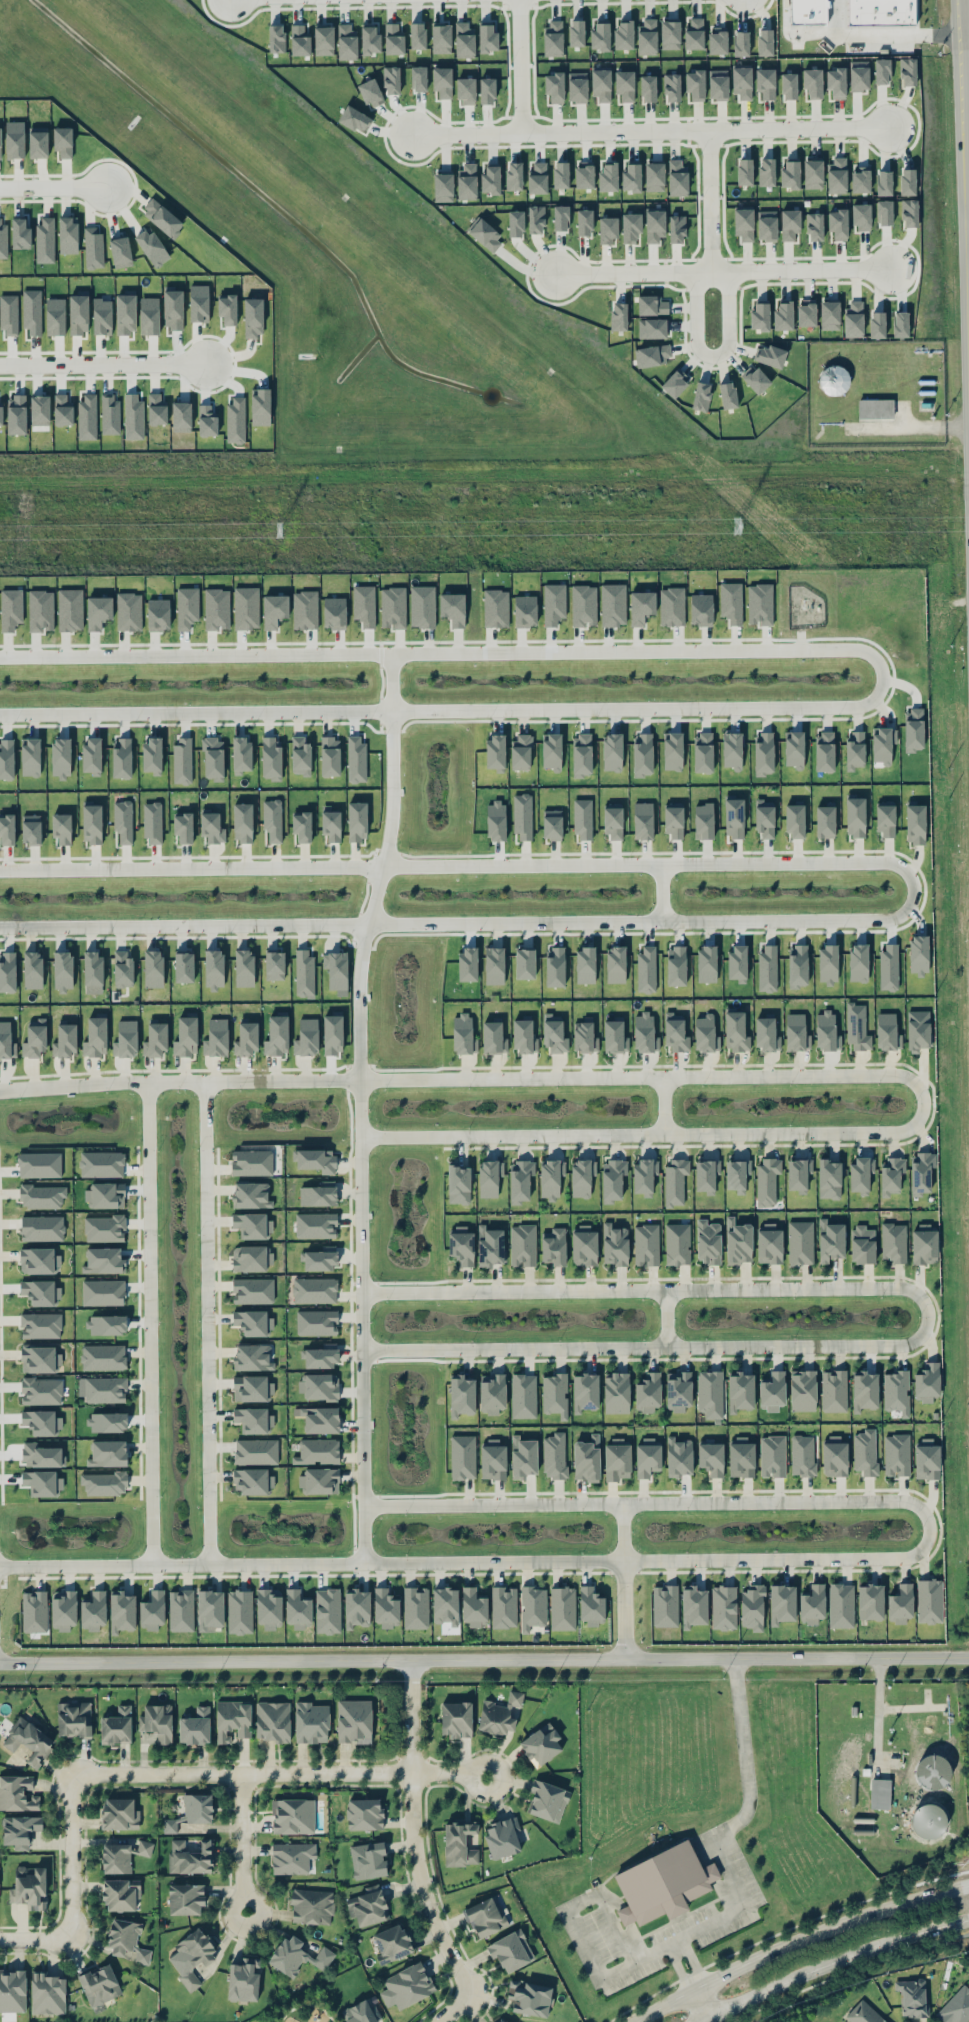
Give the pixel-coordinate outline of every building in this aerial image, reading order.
[(792,25),(826,24),(825,0),(791,0),(792,25)] [(915,0),(848,0),(847,25),(915,25),(915,0)] [(684,49),(704,48),(703,17),(689,17),(690,26),(684,26),(684,49)] [(609,18),(595,19),(595,29),(590,29),(591,50),(610,49),(609,18)] [(639,54),(657,54),(656,18),(638,18),(639,54)] [(563,55),(563,19),(544,20),(545,55),(563,55)] [(585,46),(584,19),(569,19),(569,46),(585,46)] [(614,48),(633,48),(633,19),(619,19),(619,29),(614,29),(614,48)] [(680,49),(680,20),(660,21),(661,49),(680,49)] [(456,57),(474,56),(473,21),(455,21),(456,57)] [(411,49),(425,48),(425,22),(410,23),(411,49)] [(356,59),(356,23),(338,23),(339,59),(356,59)] [(385,54),(405,54),(404,31),(399,31),(399,23),(385,23),(385,54)] [(452,52),(451,23),(432,23),(432,53),(452,52)] [(269,52),(285,52),(284,24),(269,25),(269,52)] [(304,24),(290,24),(291,55),(310,54),(310,33),(304,33),(304,24)] [(496,24),(479,24),(479,51),(497,51),(496,24)] [(362,53),(381,53),(381,33),(376,33),(376,25),(361,26),(362,53)] [(315,54),(334,54),(333,26),(314,26),(315,54)] [(709,54),(727,54),(727,26),(709,26),(709,54)] [(758,55),(773,55),(772,29),(757,29),(758,55)] [(733,56),(749,55),(749,31),(733,31),(733,56)] [(916,57),(900,57),(900,85),(916,85),(916,57)] [(875,84),(890,83),(889,58),(874,59),(875,84)] [(849,61),(850,90),(869,90),(868,60),(849,61)] [(400,66),(384,66),(384,94),(400,94),(400,66)] [(427,91),(426,66),(411,66),(412,91),(427,91)] [(751,66),(732,66),(732,93),(738,93),(738,99),(751,99),(751,66)] [(452,67),(432,67),(433,90),(439,90),(439,98),(452,98),(452,67)] [(775,68),(755,69),(756,92),(762,92),(762,99),(775,99),(775,68)] [(826,89),(831,89),(831,98),(846,98),(845,68),(826,68),(826,89)] [(611,102),(611,69),(593,69),(593,102),(611,102)] [(709,99),(728,99),(728,69),(709,69),(709,99)] [(803,90),(808,89),(809,98),(822,98),(822,69),(802,69),(803,90)] [(634,70),(614,71),(615,93),(621,93),(621,102),(634,102),(634,70)] [(704,70),(685,70),(685,92),(690,92),(691,100),(705,100),(704,70)] [(587,102),(587,72),(568,72),(568,102),(587,102)] [(544,73),(544,94),(550,94),(550,103),(564,103),(564,73),(544,73)] [(680,74),(665,73),(664,101),(680,101),(680,74)] [(796,73),(781,73),(781,99),(797,99),(796,73)] [(656,101),(656,75),(640,75),(641,101),(656,101)] [(369,108),(385,102),(374,77),(358,84),(369,108)] [(495,78),(480,77),(479,104),(495,104),(495,78)] [(458,104),(476,104),(475,78),(458,78),(458,104)] [(354,131),(357,126),(365,132),(373,119),(348,104),(338,120),(354,131)] [(5,121),(6,158),(25,158),(24,121),(5,121)] [(29,126),(29,157),(48,157),(48,126),(29,126)] [(72,127),(54,127),(55,158),(73,158),(72,127)] [(833,163),(827,163),(828,193),(847,192),(846,156),(833,157),(833,163)] [(774,157),(758,158),(759,185),(775,185),(774,157)] [(753,184),(752,158),(737,159),(737,185),(753,184)] [(780,167),(780,188),(800,188),(799,158),(785,158),(785,167),(780,167)] [(687,194),(686,159),(668,160),(669,195),(687,194)] [(804,188),(823,188),(823,159),(803,160),(804,188)] [(522,161),(506,162),(506,190),(522,189),(522,161)] [(547,161),(533,162),(533,170),(527,170),(528,193),(547,192),(547,161)] [(569,187),(568,161),(553,162),(554,188),(569,187)] [(582,166),(575,167),(575,188),(594,187),(593,161),(582,161),(582,166)] [(618,190),(617,161),(603,161),(603,170),(598,170),(598,190),(618,190)] [(621,171),(622,191),(641,190),(640,161),(627,161),(627,170),(621,171)] [(645,191),(665,190),(664,162),(644,162),(645,191)] [(476,198),(477,163),(459,163),(458,198),(476,198)] [(481,173),(481,193),(500,193),(500,163),(485,163),(486,173),(481,173)] [(852,191),(870,192),(870,166),(852,166),(852,191)] [(915,169),(900,169),(901,195),(916,195),(915,169)] [(892,170),(876,171),(876,195),(892,194),(892,170)] [(434,173),(434,202),(453,202),(453,173),(434,173)] [(172,238),(185,224),(153,197),(141,212),(172,238)] [(917,199),(901,199),(902,227),(918,226),(917,199)] [(892,200),(877,200),(877,225),(892,225),(892,200)] [(853,230),(871,230),(870,204),(853,204),(853,230)] [(544,205),(528,206),(528,233),(544,233),(544,205)] [(568,205),(553,205),(554,230),(569,230),(568,205)] [(735,208),(736,241),(754,241),(753,208),(735,208)] [(577,209),(577,235),(593,235),(592,209),(577,209)] [(801,232),(800,209),(781,210),(781,240),(795,240),(794,232),(801,232)] [(847,209),(828,210),(828,231),(833,231),(833,240),(848,239),(847,209)] [(524,236),(523,210),(508,211),(509,236),(524,236)] [(663,210),(645,210),(646,243),(664,243),(663,210)] [(758,240),(777,240),(776,210),(757,210),(758,240)] [(822,212),(806,213),(807,241),(823,240),(822,212)] [(622,213),(622,243),(637,243),(636,233),(642,233),(642,213),(622,213)] [(669,215),(669,243),(685,243),(685,214),(669,215)] [(76,216),(59,217),(59,253),(77,253),(76,216)] [(478,216),(466,229),(492,253),(505,240),(478,216)] [(55,217),(42,217),(42,224),(37,224),(36,262),(54,262),(55,217)] [(599,242),(618,241),(618,217),(599,217),(599,242)] [(12,248),(31,248),(31,227),(26,227),(26,218),(12,218),(12,248)] [(103,267),(102,226),(84,226),(86,268),(103,267)] [(150,226),(134,237),(155,268),(170,257),(150,226)] [(109,239),(115,268),(133,264),(128,236),(109,239)] [(209,285),(190,284),(189,321),(209,321),(209,285)] [(41,289),(22,289),(23,328),(29,328),(29,335),(42,335),(41,289)] [(136,332),(135,289),(124,290),(124,294),(116,294),(117,333),(136,332)] [(183,290),(164,290),(164,328),(183,328),(183,290)] [(18,335),(18,294),(0,294),(1,335),(18,335)] [(89,295),(70,294),(69,333),(88,333),(89,295)] [(237,325),(236,294),(217,294),(218,316),(222,315),(223,325),(237,325)] [(637,295),(637,296),(633,296),(633,301),(637,301),(637,314),(656,314),(668,314),(668,300),(659,300),(659,295),(637,295)] [(140,334),(159,334),(159,297),(139,297),(140,334)] [(46,298),(46,335),(65,334),(65,298),(46,298)] [(263,298),(244,298),(244,336),(263,336),(263,298)] [(773,310),(777,310),(777,304),(779,304),(779,302),(779,298),(793,298),(793,329),(773,329),(773,310)] [(796,305),(802,305),(802,299),(816,298),(816,325),(797,326),(796,305)] [(112,299),(93,299),(93,334),(112,334),(112,299)] [(750,327),(759,327),(759,331),(769,331),(769,302),(768,302),(768,299),(755,299),(755,302),(754,302),(754,309),(751,309),(751,310),(750,310),(750,327)] [(863,336),(863,300),(850,300),(850,308),(844,308),(844,337),(863,336)] [(610,310),(613,310),(613,301),(615,301),(615,302),(627,302),(627,330),(610,330),(610,310)] [(820,301),(839,301),(839,329),(820,329),(820,301)] [(885,337),(885,311),(869,311),(870,338),(885,337)] [(908,311),(893,312),(893,337),(909,337),(908,311)] [(638,318),(666,318),(666,337),(638,338),(638,318)] [(634,349),(669,343),(671,356),(665,357),(666,362),(637,367),(634,349)] [(757,346),(759,347),(759,346),(762,347),(762,346),(767,348),(769,343),(787,350),(781,369),(753,359),(754,358),(752,358),(757,346)] [(740,374),(742,377),(742,378),(757,394),(771,382),(758,366),(753,370),(749,366),(740,374)] [(847,394),(848,367),(820,366),(819,393),(847,394)] [(659,385),(675,369),(682,375),(680,377),(687,383),(673,398),(659,385)] [(690,408),(696,381),(710,384),(708,391),(711,392),(707,412),(690,408)] [(718,383),(722,409),(738,406),(735,386),(732,387),(731,381),(718,383)] [(270,388),(251,388),(251,425),(270,424),(270,388)] [(167,424),(167,400),(161,400),(161,392),(148,392),(148,424),(167,424)] [(73,424),(73,402),(67,402),(67,394),(54,393),(54,424),(73,424)] [(96,439),(97,393),(84,393),(84,400),(79,400),(78,438),(96,439)] [(119,433),(119,393),(101,393),(102,433),(119,433)] [(144,400),(138,400),(138,393),(124,393),(125,439),(144,438),(144,400)] [(26,395),(7,396),(8,433),(27,433),(26,395)] [(31,425),(50,424),(50,395),(30,395),(31,425)] [(245,396),(232,396),(232,403),(226,403),(227,443),(245,442),(245,396)] [(858,418),(893,418),(894,399),(859,399),(858,418)] [(191,431),(192,402),(173,401),(172,431),(191,431)] [(216,435),(216,404),(198,404),(199,435),(216,435)] [(720,582),(720,616),(728,616),(728,625),(742,625),(741,582),(720,582)] [(565,583),(543,584),(544,626),(558,626),(558,617),(566,617),(565,583)] [(626,583),(601,584),(601,625),(626,625),(626,583)] [(773,624),(772,583),(747,584),(748,625),(773,624)] [(435,585),(410,586),(411,627),(435,627),(435,585)] [(597,624),(596,585),(571,585),(572,627),(586,626),(586,625),(597,624)] [(259,628),(259,586),(234,587),(235,628),(259,628)] [(375,628),(375,586),(353,586),(353,618),(361,619),(361,628),(375,628)] [(177,588),(177,630),(191,630),(190,621),(199,621),(199,587),(177,588)] [(380,587),(381,628),(406,627),(405,587),(380,587)] [(685,587),(661,587),(660,625),(684,625),(685,587)] [(83,589),(58,588),(58,630),(83,631),(83,589)] [(229,628),(229,588),(205,588),(205,630),(219,630),(219,628),(229,628)] [(22,589),(1,589),(1,632),(14,631),(14,623),(23,622),(22,589)] [(29,631),(43,631),(43,629),(54,629),(53,589),(29,590),(29,631)] [(509,589),(484,589),(483,626),(508,627),(509,589)] [(318,591),(294,591),(293,629),(317,629),(318,591)] [(656,614),(655,591),(630,592),(630,626),(644,626),(644,614),(656,614)] [(141,630),(142,593),(118,592),(117,630),(141,630)] [(440,616),(451,616),(451,627),(465,627),(464,593),(439,593),(440,616)] [(712,593),(690,594),(690,625),(713,625),(712,593)] [(289,617),(288,595),(263,595),(264,630),(277,629),(277,617),(289,617)] [(536,595),(514,595),(514,626),(537,626),(536,595)] [(113,597),(87,596),(87,630),(101,630),(101,619),(112,619),(113,597)] [(346,597),(323,597),(324,629),(346,629),(346,597)] [(147,630),(170,630),(169,598),(147,599),(147,630)] [(891,743),(896,743),(897,727),(873,727),(872,763),(891,763),(891,743)] [(865,766),(864,730),(846,731),(846,771),(855,770),(855,766),(865,766)] [(804,731),(785,731),(784,765),(794,765),(794,769),(803,769),(804,731)] [(683,732),(664,732),(663,769),(682,770),(683,732)] [(742,732),(723,732),(723,766),(733,766),(733,771),(742,771),(742,732)] [(815,771),(834,771),(834,732),(815,732),(815,771)] [(512,768),(531,769),(531,733),(512,733),(512,768)] [(543,768),(552,767),(552,770),(562,770),(561,733),(542,733),(543,768)] [(622,769),(622,733),(603,733),(603,770),(622,769)] [(693,772),(712,772),(713,733),(694,733),(693,772)] [(773,733),(754,733),(755,774),(774,774),(773,733)] [(572,734),(573,775),(592,775),(591,734),(572,734)] [(652,734),(633,734),(633,775),(653,775),(652,734)] [(304,735),(292,736),(292,774),(311,774),(311,743),(304,743),(304,735)] [(360,735),(347,735),(348,781),(367,781),(366,742),(361,742),(360,735)] [(505,735),(486,736),(486,769),(505,769),(505,735)] [(191,736),(178,737),(178,744),(172,744),(174,783),(193,783),(191,736)] [(321,775),(340,775),(340,736),(321,736),(321,775)] [(84,771),(92,771),(92,775),(102,775),(101,737),(83,737),(84,771)] [(204,780),(224,779),(223,737),(203,738),(204,780)] [(232,738),(233,774),(243,774),(243,769),(252,769),(251,737),(232,738)] [(281,779),(281,737),(262,737),(262,779),(281,779)] [(40,775),(40,738),(22,738),(21,775),(40,775)] [(71,777),(70,738),(52,738),(52,777),(71,777)] [(112,739),(113,777),(132,777),(131,738),(112,739)] [(143,771),(152,771),(152,775),(162,775),(161,738),(142,739),(143,771)] [(13,739),(0,740),(0,779),(14,778),(13,739)] [(531,793),(513,794),(514,833),(520,833),(520,840),(532,840),(531,793)] [(865,836),(865,797),(845,797),(846,836),(865,836)] [(575,840),(592,839),(592,798),(574,799),(575,840)] [(744,837),(743,798),(725,799),(725,837),(744,837)] [(263,830),(269,830),(269,842),(282,842),(281,799),(263,799),(263,830)] [(757,838),(774,838),(774,799),(756,800),(757,838)] [(132,800),(113,800),(114,831),(119,831),(119,844),(132,844),(132,800)] [(162,843),(162,801),(144,801),(145,844),(162,843)] [(504,840),(505,801),(488,801),(487,840),(504,840)] [(878,837),(895,837),(894,801),(877,801),(878,837)] [(348,802),(348,840),(367,840),(367,802),(348,802)] [(652,802),(633,802),(634,839),(653,839),(652,802)] [(252,841),(253,803),(233,803),(233,841),(252,841)] [(605,803),(605,839),(622,839),(623,803),(605,803)] [(683,839),(683,803),(664,803),(664,833),(670,833),(670,839),(683,839)] [(694,839),(714,838),(713,803),(694,803),(694,839)] [(82,805),(83,843),(102,842),(101,804),(82,805)] [(804,804),(786,804),(787,838),(804,838),(804,804)] [(925,804),(906,804),(906,843),(925,843),(925,804)] [(816,838),(835,837),(834,805),(815,806),(816,838)] [(225,842),(226,826),(219,826),(220,812),(211,812),(211,808),(201,807),(200,835),(207,835),(207,842),(225,842)] [(543,839),(562,839),(562,809),(543,810),(543,839)] [(340,842),(341,811),(322,810),(321,834),(328,834),(328,842),(340,842)] [(292,812),(292,833),(298,833),(298,842),(311,842),(311,812),(292,812)] [(52,837),(58,837),(58,845),(71,844),(71,813),(52,813),(52,837)] [(192,813),(173,813),(174,834),(178,834),(179,843),(193,843),(192,813)] [(22,814),(22,844),(41,844),(41,814),(22,814)] [(1,836),(1,845),(15,845),(14,815),(0,815),(0,836),(1,836)] [(909,974),(927,974),(928,935),(910,935),(909,974)] [(867,943),(849,944),(850,981),(869,981),(867,943)] [(898,989),(898,943),(880,943),(881,990),(898,989)] [(759,991),(777,990),(776,944),(759,944),(759,991)] [(656,946),(643,945),(643,952),(637,952),(637,991),(655,991),(656,946)] [(716,981),(716,945),(697,946),(697,981),(716,981)] [(789,987),(808,986),(807,945),(788,945),(789,987)] [(818,945),(818,983),(838,982),(837,945),(818,945)] [(477,946),(459,946),(459,980),(477,981),(477,946)] [(607,983),(626,982),(625,946),(606,946),(607,983)] [(667,985),(686,985),(686,946),(667,946),(667,985)] [(504,947),(485,947),(485,983),(504,984),(504,947)] [(546,986),(565,986),(564,947),(545,947),(546,986)] [(296,994),(315,994),(314,955),(308,955),(308,948),(295,949),(296,994)] [(595,983),(595,948),(576,948),(576,983),(595,983)] [(163,987),(163,950),(144,949),(144,987),(163,987)] [(224,987),(223,949),(205,950),(206,988),(224,987)] [(235,986),(254,986),(253,949),(235,949),(235,986)] [(515,978),(534,978),(534,949),(515,949),(515,978)] [(127,950),(114,950),(115,986),(134,986),(133,957),(127,957),(127,950)] [(42,951),(23,951),(24,988),(42,988),(42,951)] [(72,951),(53,952),(54,990),(73,990),(72,951)] [(284,979),(285,952),(266,951),(265,979),(284,979)] [(15,952),(0,952),(0,991),(16,991),(15,952)] [(84,984),(103,984),(103,952),(84,952),(84,984)] [(194,981),(194,952),(174,952),(175,982),(194,981)] [(348,989),(347,952),(322,952),(323,968),(328,968),(328,989),(348,989)] [(847,1042),(852,1042),(853,1049),(872,1049),(872,1034),(866,1034),(865,1002),(846,1002),(847,1042)] [(929,1010),(907,1010),(908,1053),(919,1052),(918,1047),(930,1047),(929,1010)] [(745,1035),(744,1011),(725,1011),(725,1050),(750,1050),(750,1035),(745,1035)] [(816,1049),(841,1049),(841,1034),(834,1034),(834,1011),(816,1011),(816,1049)] [(695,1051),(714,1051),(713,1012),(704,1012),(704,1017),(694,1017),(695,1051)] [(635,1013),(635,1052),(653,1051),(653,1013),(635,1013)] [(666,1051),(689,1051),(689,1036),(684,1036),(684,1013),(666,1013),(666,1051)] [(805,1013),(785,1013),(786,1050),(805,1050),(805,1013)] [(896,1013),(877,1013),(877,1049),(902,1049),(901,1033),(896,1033),(896,1013)] [(452,1014),(453,1053),(478,1052),(478,1037),(471,1038),(471,1014),(452,1014)] [(545,1052),(569,1052),(568,1037),(563,1037),(562,1014),(544,1014),(545,1052)] [(288,1015),(268,1015),(268,1040),(264,1040),(264,1054),(288,1054),(288,1015)] [(107,1017),(88,1016),(87,1041),(82,1041),(82,1055),(106,1055),(107,1017)] [(197,1016),(178,1016),(178,1040),(173,1040),(172,1054),(197,1054),(197,1016)] [(574,1051),(599,1051),(598,1036),(593,1036),(593,1016),(583,1016),(583,1022),(573,1022),(574,1051)] [(775,1035),(775,1017),(755,1017),(755,1049),(781,1049),(780,1035),(775,1035)] [(27,1042),(22,1042),(22,1057),(45,1056),(45,1018),(27,1018),(27,1042)] [(203,1055),(228,1055),(228,1018),(208,1018),(208,1039),(202,1039),(203,1055)] [(299,1039),(293,1039),(293,1055),(318,1054),(318,1018),(299,1018),(299,1039)] [(117,1041),(113,1041),(113,1056),(137,1056),(137,1019),(117,1019),(117,1041)] [(515,1053),(533,1052),(532,1019),(514,1019),(515,1053)] [(17,1057),(16,1036),(11,1036),(10,1020),(0,1021),(0,1057),(17,1057)] [(623,1020),(604,1020),(604,1051),(629,1051),(629,1036),(624,1036),(623,1020)] [(502,1021),(482,1021),(483,1051),(502,1051),(502,1021)] [(148,1040),(142,1041),(143,1056),(166,1055),(166,1022),(147,1022),(148,1040)] [(258,1054),(258,1022),(238,1022),(239,1040),(233,1040),(233,1054),(258,1054)] [(77,1055),(76,1023),(57,1023),(57,1042),(52,1042),(52,1056),(77,1055)] [(232,1175),(273,1174),(273,1149),(232,1150),(232,1160),(231,1160),(232,1175)] [(320,1168),(320,1173),(335,1173),(335,1149),(293,1149),(293,1161),(297,1161),(297,1168),(320,1168)] [(124,1176),(124,1152),(81,1151),(80,1176),(124,1176)] [(18,1176),(61,1176),(61,1152),(18,1152),(18,1176)] [(936,1152),(911,1153),(911,1194),(930,1194),(930,1167),(936,1167),(936,1152)] [(851,1191),(859,1190),(859,1195),(869,1195),(869,1172),(874,1172),(874,1157),(850,1157),(851,1191)] [(882,1197),(891,1197),(891,1191),(900,1191),(900,1173),(905,1173),(905,1157),(881,1157),(882,1197)] [(666,1205),(684,1205),(683,1174),(689,1173),(689,1158),(665,1159),(666,1205)] [(758,1205),(776,1205),(775,1173),(781,1173),(781,1158),(757,1158),(758,1205)] [(788,1191),(807,1191),(806,1173),(813,1173),(812,1158),(787,1159),(788,1191)] [(565,1159),(540,1160),(541,1199),(560,1198),(559,1175),(565,1175),(565,1159)] [(572,1159),(571,1196),(590,1197),(591,1174),(596,1174),(596,1160),(572,1159)] [(633,1160),(633,1193),(644,1192),(644,1196),(653,1196),(653,1174),(658,1174),(658,1159),(633,1160)] [(841,1198),(840,1159),(818,1160),(819,1198),(841,1198)] [(478,1160),(479,1197),(498,1196),(498,1160),(478,1160)] [(530,1202),(529,1175),(535,1175),(535,1160),(510,1161),(510,1202),(530,1202)] [(622,1174),(627,1174),(627,1160),(602,1160),(603,1202),(622,1201),(622,1174)] [(696,1191),(705,1190),(705,1193),(715,1193),(715,1173),(720,1173),(720,1160),(695,1160),(696,1191)] [(745,1173),(751,1173),(751,1160),(726,1160),(726,1188),(736,1188),(736,1194),(746,1193),(745,1173)] [(449,1203),(470,1203),(470,1165),(448,1165),(449,1203)] [(300,1206),(336,1205),(336,1180),(320,1180),(320,1186),(300,1186),(300,1206)] [(85,1189),(85,1208),(125,1207),(124,1182),(90,1182),(90,1189),(85,1189)] [(268,1199),(269,1182),(234,1182),(233,1207),(273,1207),(273,1199),(268,1199)] [(62,1207),(62,1197),(67,1197),(67,1185),(20,1185),(21,1208),(62,1207)] [(240,1238),(265,1238),(265,1232),(272,1232),(272,1219),(265,1219),(265,1213),(231,1214),(232,1227),(240,1227),(240,1238)] [(336,1213),(296,1213),(296,1238),(337,1237),(336,1213)] [(64,1215),(21,1216),(21,1240),(64,1240),(64,1215)] [(84,1241),(124,1241),(124,1229),(125,1229),(125,1216),(84,1215),(84,1241)] [(752,1263),(752,1224),(735,1224),(735,1216),(726,1216),(726,1263),(752,1263)] [(844,1223),(827,1223),(827,1217),(819,1217),(819,1264),(829,1263),(829,1258),(845,1257),(844,1223)] [(721,1263),(720,1223),(707,1223),(707,1218),(696,1218),(697,1263),(721,1263)] [(812,1220),(788,1221),(789,1265),(813,1264),(812,1220)] [(628,1264),(628,1228),(611,1227),(611,1221),(603,1221),(603,1264),(628,1264)] [(504,1229),(486,1229),(486,1223),(478,1223),(478,1265),(503,1265),(504,1229)] [(690,1223),(665,1223),(666,1264),(690,1264),(690,1223)] [(906,1223),(882,1223),(882,1263),(906,1263),(906,1223)] [(535,1266),(536,1225),(511,1224),(510,1266),(520,1266),(535,1266)] [(597,1265),(597,1230),(590,1230),(590,1224),(573,1224),(572,1265),(597,1265)] [(634,1224),(634,1265),(659,1265),(659,1224),(634,1224)] [(782,1263),(782,1229),(776,1229),(776,1224),(757,1224),(757,1263),(782,1263)] [(449,1232),(448,1257),(460,1257),(460,1266),(474,1266),(474,1232),(467,1232),(467,1226),(456,1225),(455,1232),(449,1232)] [(875,1263),(875,1229),(866,1229),(866,1225),(850,1226),(851,1263),(875,1263)] [(913,1263),(937,1263),(938,1225),(913,1225),(913,1263)] [(541,1232),(542,1262),(551,1262),(551,1266),(566,1266),(565,1226),(552,1227),(552,1232),(541,1232)] [(266,1246),(232,1245),(232,1271),(266,1271),(266,1264),(273,1264),(273,1252),(266,1252),(266,1246)] [(304,1270),(336,1270),(336,1245),(322,1245),(322,1250),(300,1251),(300,1260),(304,1260),(304,1270)] [(59,1254),(54,1255),(54,1247),(20,1248),(21,1273),(60,1272),(59,1254)] [(120,1247),(86,1247),(86,1264),(81,1264),(81,1272),(125,1273),(126,1258),(120,1258),(120,1247)] [(337,1302),(337,1277),(293,1278),(294,1303),(337,1302)] [(274,1278),(232,1278),(232,1293),(233,1293),(233,1303),(274,1303),(274,1278)] [(82,1281),(83,1305),(125,1304),(124,1279),(82,1281)] [(29,1304),(61,1303),(61,1286),(54,1287),(54,1280),(20,1281),(20,1294),(29,1293),(29,1304)] [(242,1335),(273,1334),(273,1317),(266,1317),(266,1310),(232,1311),(233,1325),(242,1324),(242,1335)] [(297,1310),(296,1334),(337,1335),(338,1310),(297,1310)] [(21,1337),(61,1337),(61,1313),(21,1312),(21,1337)] [(338,1342),(322,1343),(323,1348),(303,1349),(303,1367),(339,1366),(338,1342)] [(233,1370),(275,1369),(275,1360),(271,1361),(271,1343),(237,1344),(237,1355),(233,1355),(233,1370)] [(82,1369),(126,1369),(125,1344),(81,1345),(82,1369)] [(55,1345),(21,1345),(21,1371),(61,1370),(61,1353),(55,1353),(55,1345)] [(939,1361),(923,1361),(923,1373),(914,1373),(915,1401),(933,1401),(933,1396),(940,1396),(939,1361)] [(785,1405),(785,1369),(771,1370),(771,1381),(759,1381),(760,1410),(778,1410),(778,1405),(785,1405)] [(697,1411),(705,1411),(705,1418),(722,1418),(723,1371),(698,1370),(697,1411)] [(754,1408),(754,1374),(743,1374),(743,1370),(728,1371),(729,1414),(737,1413),(736,1408),(754,1408)] [(790,1410),(816,1410),(816,1370),(791,1370),(790,1410)] [(821,1370),(822,1411),(847,1411),(847,1370),(821,1370)] [(908,1370),(883,1371),(884,1410),(901,1409),(901,1417),(909,1417),(908,1370)] [(661,1410),(660,1371),(647,1371),(648,1381),(635,1381),(635,1408),(642,1408),(642,1410),(661,1410)] [(666,1371),(667,1411),(685,1411),(685,1406),(692,1405),(691,1371),(666,1371)] [(878,1407),(878,1371),(852,1371),(853,1412),(861,1412),(861,1407),(878,1407)] [(604,1412),(629,1413),(630,1372),(604,1372),(604,1412)] [(301,1380),(300,1399),(338,1400),(339,1373),(305,1373),(305,1380),(301,1380)] [(475,1379),(464,1379),(464,1373),(451,1373),(450,1418),(458,1418),(458,1413),(475,1413),(475,1379)] [(480,1374),(480,1413),(499,1413),(499,1408),(506,1408),(505,1373),(480,1374)] [(536,1373),(511,1374),(512,1417),(537,1417),(536,1373)] [(542,1374),(543,1412),(559,1412),(560,1417),(568,1417),(567,1373),(542,1374)] [(573,1373),(574,1414),(581,1414),(581,1409),(599,1408),(598,1373),(573,1373)] [(267,1375),(233,1375),(234,1401),(273,1400),(272,1382),(267,1382),(267,1375)] [(126,1401),(126,1376),(78,1377),(79,1396),(85,1396),(85,1402),(126,1401)] [(62,1378),(21,1378),(21,1392),(23,1392),(23,1404),(62,1403),(62,1378)] [(272,1414),(267,1414),(267,1407),(232,1408),(233,1422),(241,1421),(242,1433),(272,1433),(272,1414)] [(339,1432),(339,1407),(293,1408),(293,1415),(304,1415),(305,1433),(339,1432)] [(853,1433),(854,1470),(862,1470),(862,1475),(877,1475),(876,1428),(863,1428),(863,1433),(853,1433)] [(565,1431),(553,1431),(553,1436),(543,1436),(543,1478),(566,1477),(565,1431)] [(573,1479),(599,1480),(600,1433),(591,1432),(590,1441),(574,1441),(573,1479)] [(884,1434),(885,1475),(895,1475),(910,1475),(910,1433),(884,1434)] [(537,1439),(520,1440),(520,1434),(511,1434),(512,1479),(526,1478),(526,1474),(537,1474),(537,1439)] [(451,1435),(452,1479),(476,1478),(475,1435),(451,1435)] [(667,1435),(667,1475),(692,1475),(692,1440),(675,1440),(675,1435),(667,1435)] [(786,1476),(785,1435),(760,1436),(760,1476),(770,1476),(770,1477),(786,1476)] [(792,1475),(815,1475),(814,1435),(791,1435),(792,1475)] [(848,1475),(847,1441),(841,1441),(841,1436),(822,1437),(822,1476),(848,1475)] [(661,1444),(654,1444),(654,1437),(637,1437),(638,1478),(651,1478),(650,1470),(661,1470),(661,1444)] [(754,1442),(747,1442),(748,1437),(729,1437),(729,1476),(754,1477),(754,1442)] [(278,1463),(278,1438),(234,1439),(235,1464),(278,1463)] [(339,1463),(339,1438),(299,1438),(300,1455),(292,1456),(292,1463),(339,1463)] [(915,1478),(939,1478),(940,1444),(933,1444),(933,1438),(921,1438),(921,1445),(915,1445),(915,1478)] [(481,1479),(506,1478),(506,1444),(499,1444),(499,1439),(481,1440),(481,1479)] [(126,1465),(127,1440),(91,1440),(91,1458),(86,1458),(86,1465),(126,1465)] [(631,1477),(630,1444),(623,1444),(623,1440),(605,1440),(605,1481),(620,1481),(620,1477),(631,1477)] [(61,1446),(37,1447),(37,1441),(23,1441),(23,1466),(62,1466),(61,1446)] [(698,1443),(698,1468),(710,1468),(710,1476),(723,1476),(723,1443),(698,1443)] [(301,1493),(339,1492),(339,1467),(301,1468),(301,1493)] [(268,1468),(234,1468),(233,1492),(268,1493),(268,1487),(274,1487),(274,1475),(267,1475),(268,1468)] [(86,1494),(127,1494),(126,1472),(80,1473),(80,1484),(86,1484),(86,1494)] [(917,1579),(942,1579),(942,1621),(935,1621),(934,1623),(928,1623),(926,1621),(917,1621),(917,1579)] [(824,1582),(810,1583),(811,1594),(799,1594),(800,1618),(802,1621),(806,1620),(806,1623),(818,1623),(817,1617),(818,1616),(819,1618),(822,1618),(824,1616),(824,1582)] [(829,1582),(853,1582),(853,1626),(829,1626),(829,1582)] [(858,1585),(864,1585),(864,1582),(872,1582),(872,1584),(883,1584),(883,1618),(880,1620),(876,1620),(873,1618),(857,1618),(858,1585)] [(736,1585),(736,1628),(728,1628),(727,1629),(721,1630),(719,1628),(712,1628),(712,1586),(718,1586),(718,1583),(725,1583),(725,1585),(736,1585)] [(765,1584),(763,1584),(763,1583),(749,1583),(749,1588),(746,1588),(746,1591),(740,1591),(741,1625),(745,1625),(747,1627),(752,1627),(752,1632),(763,1631),(763,1597),(765,1597),(765,1584)] [(899,1583),(912,1583),(912,1616),(906,1616),(906,1623),(894,1623),(894,1620),(890,1620),(888,1617),(887,1595),(899,1595),(899,1583)] [(579,1584),(593,1584),(593,1592),(597,1592),(597,1597),(604,1597),(604,1620),(602,1622),(598,1622),(598,1625),(586,1626),(586,1620),(579,1620),(579,1584)] [(681,1584),(682,1629),(690,1629),(690,1623),(707,1623),(707,1590),(696,1590),(695,1584),(681,1584)] [(770,1584),(795,1584),(795,1620),(778,1620),(778,1625),(770,1625),(770,1584)] [(462,1585),(476,1586),(476,1597),(478,1597),(478,1596),(487,1597),(487,1621),(485,1623),(481,1623),(481,1627),(469,1626),(469,1621),(462,1621),(462,1585)] [(521,1585),(534,1585),(534,1588),(546,1588),(546,1624),(544,1624),(542,1626),(539,1626),(537,1624),(529,1624),(529,1633),(521,1633),(521,1585)] [(550,1587),(564,1587),(564,1585),(568,1585),(568,1587),(575,1587),(575,1629),(551,1629),(550,1587)] [(653,1586),(653,1624),(655,1626),(677,1626),(677,1585),(665,1585),(665,1590),(661,1590),(661,1586),(653,1586)] [(374,1586),(388,1586),(388,1593),(393,1593),(393,1598),(399,1598),(399,1622),(397,1624),(393,1624),(393,1627),(381,1627),(381,1622),(374,1622),(374,1586)] [(404,1586),(416,1586),(416,1591),(421,1591),(421,1587),(428,1587),(428,1625),(426,1628),(404,1628),(404,1586)] [(433,1588),(444,1588),(444,1586),(451,1586),(451,1589),(457,1589),(457,1626),(451,1626),(451,1621),(443,1621),(441,1623),(435,1623),(433,1621),(433,1588)] [(491,1586),(505,1586),(505,1591),(507,1591),(507,1587),(516,1587),(516,1625),(509,1625),(509,1627),(492,1627),(491,1586)] [(228,1589),(234,1589),(234,1587),(241,1587),(241,1589),(253,1589),(252,1632),(244,1632),(242,1633),(237,1634),(235,1632),(228,1632),(228,1589)] [(286,1587),(300,1587),(300,1599),(302,1599),(311,1598),(311,1623),(309,1626),(305,1626),(305,1629),(293,1629),(293,1622),(286,1622),(286,1587)] [(315,1589),(327,1589),(327,1588),(340,1587),(340,1631),(334,1632),(332,1633),(326,1634),(323,1631),(316,1632),(315,1589)] [(345,1591),(351,1591),(351,1587),(358,1587),(358,1590),(370,1590),(370,1623),(368,1625),(361,1625),(359,1623),(352,1623),(352,1629),(345,1629),(345,1591)] [(257,1588),(269,1588),(269,1593),(274,1593),(274,1596),(281,1596),(281,1623),(279,1626),(275,1626),(275,1629),(263,1629),(263,1624),(257,1624),(257,1588)] [(76,1589),(62,1589),(62,1591),(56,1591),(52,1594),(52,1625),(54,1627),(58,1627),(58,1631),(70,1630),(70,1623),(71,1623),(71,1625),(74,1625),(76,1623),(76,1589)] [(105,1589),(92,1589),(92,1601),(90,1601),(89,1600),(81,1601),(81,1624),(83,1627),(87,1627),(87,1630),(99,1630),(99,1623),(100,1623),(100,1625),(103,1625),(105,1623),(105,1589)] [(123,1589),(117,1589),(117,1594),(110,1594),(110,1635),(118,1634),(118,1629),(126,1628),(128,1630),(132,1630),(135,1628),(135,1594),(123,1594),(123,1589)] [(150,1589),(164,1589),(164,1622),(162,1624),(158,1624),(158,1630),(146,1630),(146,1626),(141,1626),(139,1624),(139,1601),(151,1601),(150,1589)] [(180,1594),(180,1589),(193,1589),(193,1630),(171,1630),(169,1628),(169,1590),(178,1590),(178,1594),(180,1594)] [(31,1592),(22,1592),(22,1629),(25,1632),(47,1631),(46,1590),(34,1590),(34,1595),(31,1595),(31,1592)] [(198,1590),(211,1590),(211,1591),(223,1591),(223,1625),(221,1627),(215,1626),(213,1625),(206,1625),(206,1631),(198,1631),(198,1590)] [(477,1729),(513,1735),(516,1717),(509,1716),(511,1705),(521,1707),(523,1691),(508,1689),(506,1702),(482,1698),(477,1729)] [(250,1699),(216,1699),(216,1743),(229,1743),(229,1733),(250,1733),(250,1699)] [(337,1699),(337,1742),(371,1742),(371,1699),(337,1699)] [(90,1737),(90,1700),(57,1700),(57,1737),(90,1737)] [(255,1701),(255,1742),(290,1742),(290,1701),(255,1701)] [(328,1701),(294,1701),(294,1742),(328,1742),(328,1701)] [(471,1701),(441,1701),(441,1737),(471,1737),(471,1701)] [(139,1732),(158,1732),(158,1743),(170,1743),(171,1704),(139,1704),(139,1732)] [(130,1705),(119,1705),(119,1715),(101,1715),(101,1742),(130,1742),(130,1705)] [(179,1716),(179,1743),(208,1743),(208,1705),(197,1705),(197,1716),(179,1716)] [(26,1761),(35,1767),(54,1738),(18,1714),(0,1743),(13,1752),(19,1743),(32,1752),(26,1761)] [(561,1737),(548,1720),(518,1743),(535,1767),(562,1748),(556,1741),(561,1737)] [(38,1809),(38,1796),(30,1796),(30,1775),(0,1775),(0,1809),(38,1809)] [(890,1778),(870,1778),(870,1808),(890,1808),(890,1778)] [(561,1822),(569,1787),(532,1779),(527,1800),(532,1802),(529,1814),(561,1822)] [(182,1817),(164,1817),(163,1831),(176,1831),(177,1821),(212,1822),(212,1793),(183,1793),(182,1817)] [(139,1829),(139,1806),(134,1806),(134,1797),(99,1797),(99,1829),(139,1829)] [(271,1797),(271,1832),(313,1832),(313,1797),(271,1797)] [(382,1829),(382,1798),(346,1798),(346,1829),(382,1829)] [(944,1811),(940,1807),(934,1804),(928,1803),(922,1804),(916,1807),(913,1811),(911,1817),(910,1822),(912,1828),(915,1833),(919,1836),(924,1838),(930,1839),(936,1837),(940,1834),(944,1829),(946,1823),(946,1817),(944,1811)] [(524,1849),(516,1815),(482,1824),(491,1858),(524,1849)] [(3,1816),(3,1849),(32,1849),(32,1828),(42,1828),(42,1816),(3,1816)] [(477,1820),(444,1820),(444,1865),(478,1865),(478,1845),(467,1845),(467,1835),(477,1835),(477,1820)] [(213,1872),(213,1838),(200,1838),(200,1848),(187,1848),(187,1838),(168,1838),(168,1872),(213,1872)] [(152,1841),(138,1840),(137,1852),(151,1854),(152,1841)] [(613,1871),(627,1904),(616,1909),(623,1925),(637,1919),(638,1923),(665,1912),(667,1917),(687,1908),(683,1900),(712,1888),(709,1881),(720,1876),(713,1861),(700,1866),(689,1840),(613,1871)] [(350,1845),(353,1878),(387,1874),(384,1841),(350,1845)] [(271,1873),(304,1873),(304,1862),(315,1862),(315,1842),(271,1842),(271,1873)] [(101,1872),(131,1872),(131,1843),(101,1843),(101,1872)] [(25,1909),(45,1909),(45,1865),(16,1865),(16,1881),(9,1881),(9,1899),(25,1899),(25,1909)] [(101,1910),(139,1910),(139,1878),(101,1878),(101,1910)] [(205,1882),(168,1882),(168,1914),(205,1914),(205,1882)] [(345,1893),(352,1926),(389,1918),(381,1885),(345,1893)] [(289,1922),(333,1924),(334,1890),(290,1888),(289,1922)] [(494,1894),(463,1908),(477,1939),(508,1925),(494,1894)] [(141,1922),(111,1917),(105,1949),(130,1954),(129,1960),(148,1964),(151,1946),(137,1944),(141,1922)] [(412,1952),(403,1923),(370,1933),(379,1962),(412,1952)] [(188,1991),(202,1981),(194,1970),(219,1952),(200,1925),(173,1944),(189,1966),(176,1975),(188,1991)] [(500,1974),(535,1958),(521,1927),(486,1943),(500,1974)] [(293,1977),(304,1959),(324,1971),(335,1952),(321,1944),(313,1956),(299,1947),(303,1941),(286,1931),(267,1962),(293,1977)] [(226,1999),(257,2001),(260,1957),(240,1956),(240,1965),(228,1964),(226,1999)] [(76,1976),(93,2011),(124,1996),(107,1960),(76,1976)] [(435,1991),(422,1960),(382,1977),(387,1988),(379,1992),(385,2005),(395,2001),(397,2007),(435,1991)] [(25,2011),(25,1968),(0,1968),(0,2011),(25,2011)] [(30,2013),(65,2013),(65,1970),(30,1970),(30,2013)] [(506,2000),(512,2001),(511,2011),(548,2017),(553,1985),(509,1978),(506,2000)] [(902,2016),(927,2016),(926,1978),(894,1979),(895,1990),(901,1990),(902,2016)] [(963,1983),(934,2014),(943,2021),(965,2021),(968,2017),(968,1985),(967,1987),(963,1983)] [(369,1996),(341,2010),(347,2021),(382,2021),(369,1996)] [(861,1997),(844,2015),(851,2021),(888,2021),(861,1997)]
